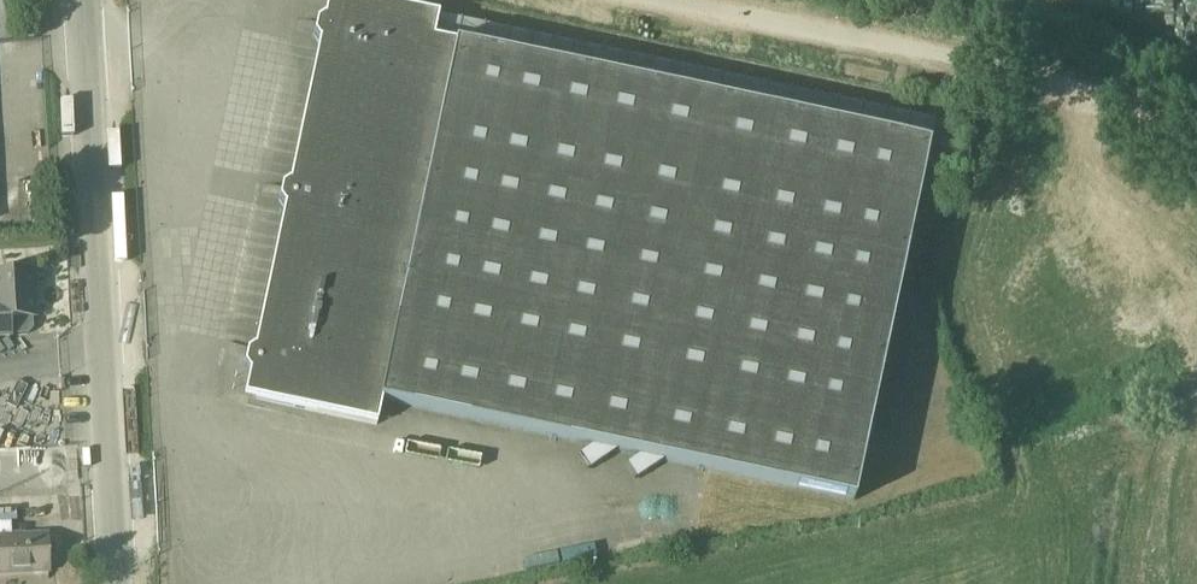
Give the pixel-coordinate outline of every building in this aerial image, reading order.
[(930,147),(434,42),(439,18),(353,0),(341,0),(337,23),(324,20),(317,25),(315,37),(319,44),(332,46),(302,188),(289,185),(282,190),(280,202),(284,209),(297,211),(267,352),(254,350),(247,354),(245,367),(249,374),(262,376),(256,401),(377,427),(382,403),(854,503),(930,147)] [(12,337),(10,320),(34,318),(30,272),(0,274),(0,338),(12,337)] [(47,536),(12,538),(11,523),(0,524),(0,575),(49,573),(47,536)]
